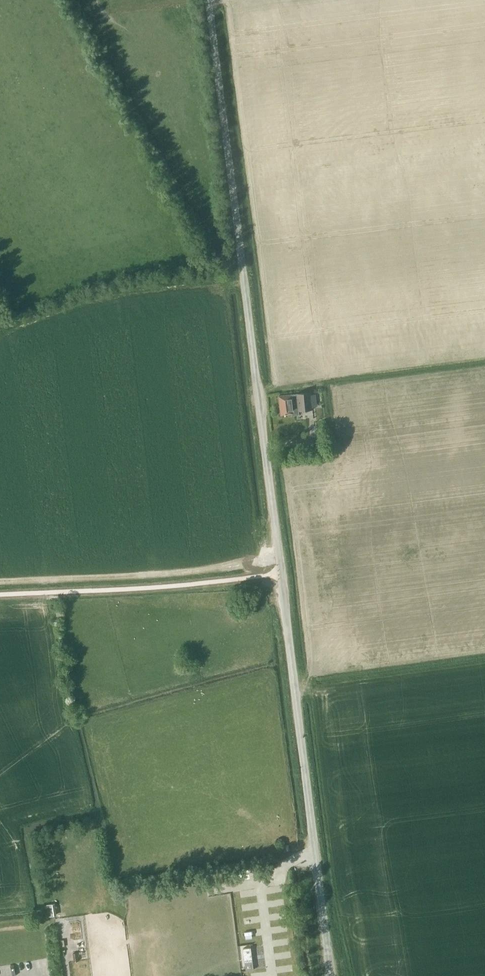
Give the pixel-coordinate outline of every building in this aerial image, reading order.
[(316,394),(311,394),(310,392),(279,396),(281,415),(294,413),(294,415),(299,415),(299,410),(312,409),(312,407),(317,407),(316,394)] [(246,970),(254,969),(251,947),(243,948),(246,970)]
